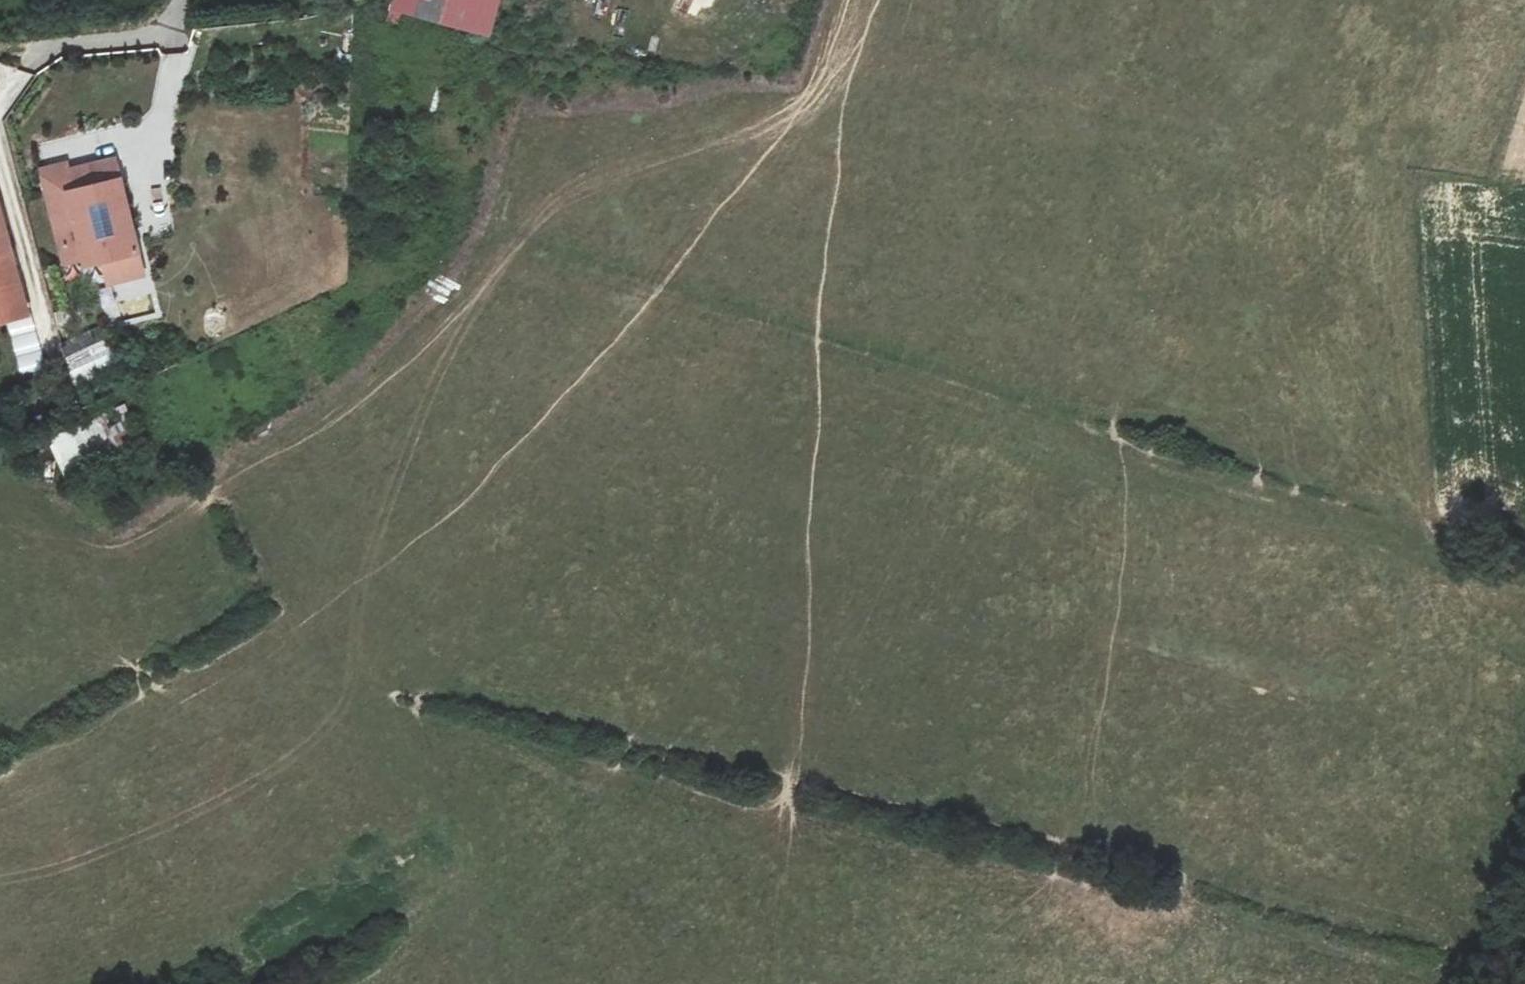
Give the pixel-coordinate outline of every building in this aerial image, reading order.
[(481,24),(489,0),(401,0),(481,24)] [(58,166),(69,213),(80,255),(100,251),(105,272),(139,263),(113,151),(62,165),(58,166)] [(52,218),(69,213),(58,166),(62,165),(59,156),(30,163),(35,179),(42,178),(52,218)] [(24,304),(0,216),(0,310),(24,304)] [(118,295),(121,315),(153,311),(150,291),(118,295)] [(92,401),(129,387),(110,338),(73,351),(92,401)] [(123,402),(48,441),(67,479),(142,440),(123,402)]
